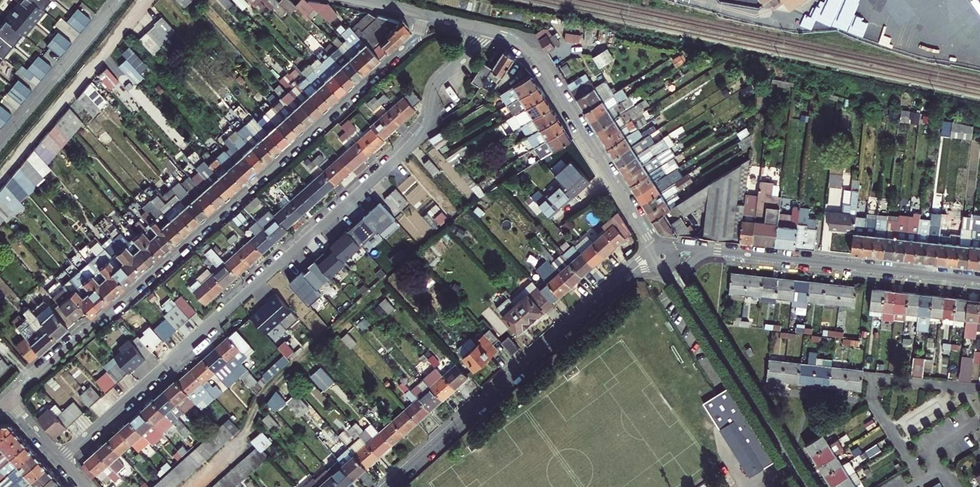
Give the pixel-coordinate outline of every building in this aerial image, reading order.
[(19,1),(20,2),(0,26),(0,60),(22,34),(23,35),(43,11),(42,10),(50,0),(20,0),(19,1)] [(230,0),(219,0),(228,9),(233,4),(230,0)] [(244,10),(249,4),(245,0),(234,0),(244,10)] [(260,12),(265,7),(259,1),(260,0),(248,0),(260,12)] [(276,0),(262,0),(272,10),(279,2),(276,0)] [(290,0),(281,0),(279,2),(290,14),(297,7),(296,6),(290,0)] [(307,17),(314,9),(308,3),(305,0),(302,0),(296,6),(297,7),(307,17)] [(939,60),(951,17),(897,1),(897,0),(827,0),(824,10),(818,8),(814,22),(821,24),(822,19),(886,38),(884,44),(939,60)] [(308,3),(314,9),(331,25),(339,16),(329,4),(309,2),(308,3)] [(92,20),(77,8),(66,21),(80,33),(92,20)] [(368,13),(351,28),(378,58),(410,29),(400,18),(399,20),(378,15),(376,17),(368,13)] [(157,27),(168,39),(176,33),(163,19),(156,25),(157,27)] [(378,58),(351,28),(348,25),(340,33),(345,39),(370,66),(378,58)] [(157,27),(148,34),(161,48),(169,41),(168,39),(157,27)] [(551,36),(549,34),(547,30),(543,29),(536,34),(536,35),(547,52),(556,47),(549,37),(551,36)] [(72,43),(57,31),(46,45),(61,57),(72,43)] [(567,40),(582,41),(582,33),(567,32),(567,40)] [(148,34),(140,41),(153,55),(161,48),(148,34)] [(308,46),(307,47),(317,57),(321,61),(345,88),(354,80),(329,54),(327,55),(322,50),(320,52),(312,45),(313,44),(304,35),(300,38),(308,46)] [(345,39),(337,47),(361,74),(370,66),(345,39)] [(324,48),(329,54),(354,80),(361,74),(337,47),(335,48),(330,43),(324,48)] [(588,61),(593,68),(611,57),(607,49),(588,61)] [(499,84),(515,58),(504,50),(492,69),(487,76),(499,84)] [(128,61),(145,79),(153,72),(134,51),(126,59),(128,61)] [(52,67),(38,55),(27,69),(41,81),(52,67)] [(317,57),(310,64),(313,68),(321,61),(317,57)] [(603,77),(605,81),(621,71),(611,57),(593,68),(600,79),(603,77)] [(128,61),(120,68),(136,87),(145,79),(128,61)] [(345,88),(321,61),(313,68),(337,95),(345,88)] [(479,88),(487,76),(492,69),(484,64),(472,82),(479,88)] [(306,65),(300,71),(304,76),(310,71),(306,65)] [(329,103),(304,76),(300,71),(296,67),(288,74),(297,83),(321,110),(329,103)] [(329,103),(337,95),(313,68),(310,71),(304,76),(329,103)] [(111,90),(119,83),(106,69),(98,76),(111,90)] [(577,99),(585,112),(624,87),(629,84),(621,71),(605,81),(595,88),(577,99)] [(501,94),(508,105),(539,86),(532,75),(501,94)] [(568,85),(577,99),(595,88),(589,79),(585,82),(581,76),(568,85)] [(313,117),(321,110),(297,83),(294,85),(286,77),(280,82),(288,91),(313,117)] [(32,91),(17,79),(7,93),(21,105),(32,91)] [(100,109),(106,101),(90,83),(83,91),(100,109)] [(313,117),(288,91),(287,92),(279,84),(273,89),(281,98),(305,124),(313,117)] [(539,86),(508,105),(514,116),(546,96),(539,86)] [(585,112),(590,121),(630,96),(624,87),(585,112)] [(412,90),(404,97),(413,107),(421,100),(412,90)] [(630,96),(634,102),(643,97),(639,90),(630,96)] [(100,109),(83,91),(76,99),(93,117),(100,109)] [(297,132),(305,124),(281,98),(279,100),(272,94),(266,99),(272,106),(297,132)] [(378,100),(381,104),(388,98),(385,94),(378,100)] [(552,107),(546,96),(514,116),(508,120),(515,130),(521,126),(552,107)] [(590,121),(596,130),(626,111),(625,108),(634,102),(630,96),(590,121)] [(378,100),(375,97),(368,103),(374,110),(381,104),(378,100)] [(416,110),(413,107),(404,97),(388,111),(400,124),(416,110)] [(596,130),(602,139),(632,120),(630,117),(643,109),(643,108),(641,105),(646,102),(647,105),(648,106),(650,105),(646,99),(636,105),(626,111),(596,130)] [(297,132),(272,106),(269,108),(264,102),(259,107),(264,112),(288,139),(297,132)] [(625,108),(626,111),(636,105),(634,102),(625,108)] [(0,105),(0,128),(1,129),(12,116),(0,105)] [(83,122),(69,107),(63,115),(76,131),(83,122)] [(528,137),(559,117),(552,107),(521,126),(528,137)] [(645,111),(643,109),(630,117),(632,120),(645,111)] [(909,122),(910,111),(902,110),(900,121),(909,122)] [(388,111),(371,126),(373,128),(383,139),(400,124),(388,111)] [(280,147),(288,139),(264,112),(256,120),(280,147)] [(920,113),(913,112),(911,122),(919,123),(920,113)] [(76,131),(63,115),(55,124),(69,139),(76,131)] [(280,147),(256,120),(252,116),(245,123),(272,154),(280,147)] [(523,140),(529,151),(566,128),(559,117),(528,137),(523,140)] [(637,122),(640,127),(646,123),(643,117),(637,121),(637,122)] [(953,119),(951,135),(962,136),(964,122),(953,119)] [(632,120),(602,139),(607,147),(638,129),(635,124),(632,120)] [(964,122),(962,136),(973,137),(974,124),(964,122)] [(245,123),(236,131),(264,162),(272,154),(245,123)] [(62,148),(69,139),(55,124),(49,132),(62,148)] [(220,129),(226,135),(232,142),(238,137),(234,133),(226,124),(220,129)] [(353,125),(346,131),(350,135),(357,129),(353,125)] [(373,128),(357,143),(368,155),(385,141),(383,139),(373,128)] [(529,166),(551,152),(564,144),(573,139),(566,128),(529,151),(528,151),(532,156),(525,161),(529,166)] [(607,147),(613,157),(648,135),(652,133),(649,128),(641,133),(638,129),(607,147)] [(429,139),(437,149),(453,139),(446,129),(429,139)] [(232,142),(256,168),(264,162),(236,131),(234,133),(238,137),(232,142)] [(343,141),(350,135),(346,131),(339,137),(343,141)] [(49,132),(41,141),(55,156),(62,148),(49,132)] [(217,142),(224,150),(248,176),(256,168),(232,142),(226,135),(217,142)] [(613,157),(619,166),(654,144),(648,135),(613,157)] [(654,144),(619,166),(625,176),(657,156),(666,150),(670,148),(663,138),(654,144)] [(55,156),(41,141),(33,149),(47,165),(55,156)] [(357,143),(340,157),(352,170),(360,163),(368,155),(357,143)] [(564,144),(551,152),(555,159),(568,151),(564,144)] [(33,149),(26,158),(42,177),(51,169),(47,165),(33,149)] [(190,161),(223,198),(231,191),(207,164),(200,157),(193,149),(185,156),(190,161)] [(309,155),(313,160),(317,164),(324,158),(316,149),(309,155)] [(215,157),(240,184),(248,176),(224,150),(215,157)] [(625,176),(631,185),(661,165),(672,159),(666,150),(657,156),(625,176)] [(200,157),(207,164),(231,191),(240,184),(215,157),(214,159),(206,151),(200,157)] [(462,164),(455,154),(446,159),(454,168),(462,164)] [(167,156),(161,162),(171,173),(177,168),(167,156)] [(340,157),(324,172),(336,185),(352,170),(340,157)] [(26,158),(19,167),(30,180),(35,185),(43,178),(42,177),(26,158)] [(434,175),(440,170),(429,159),(423,164),(434,175)] [(661,165),(667,175),(673,171),(678,168),(672,159),(661,165)] [(710,183),(708,201),(704,237),(740,241),(746,194),(750,159),(710,183)] [(317,164),(313,160),(307,166),(310,170),(317,164)] [(215,206),(223,198),(190,161),(181,168),(191,179),(215,206)] [(552,163),(548,166),(554,174),(559,170),(552,163)] [(631,185),(636,194),(667,175),(661,165),(631,185)] [(12,175),(22,187),(30,180),(19,167),(12,175)] [(563,183),(574,196),(591,181),(579,169),(571,175),(565,168),(560,172),(556,176),(563,183)] [(308,186),(319,199),(336,185),(324,172),(308,186)] [(636,194),(642,203),(683,177),(680,172),(675,175),(669,178),(667,175),(636,194)] [(841,174),(830,173),(829,186),(839,188),(841,174)] [(642,203),(647,211),(680,190),(693,182),(688,174),(687,174),(683,177),(642,203)] [(12,175),(4,184),(19,202),(28,194),(22,187),(12,175)] [(183,186),(207,213),(215,206),(191,179),(183,186)] [(471,179),(466,183),(471,188),(476,185),(471,179)] [(198,220),(207,213),(183,186),(178,181),(170,188),(198,220)] [(774,183),(760,181),(758,196),(753,243),(775,245),(779,213),(781,196),(772,195),(774,183)] [(532,197),(549,215),(556,209),(558,211),(574,196),(563,183),(546,198),(540,191),(532,197)] [(683,216),(708,201),(710,183),(694,193),(685,199),(653,220),(659,229),(659,230),(664,233),(692,236),(692,235),(680,217),(683,215),(683,216)] [(854,232),(856,216),(860,184),(852,183),(851,190),(847,190),(845,192),(842,213),(831,212),(830,229),(854,232)] [(14,215),(24,207),(19,202),(4,184),(0,189),(0,198),(14,215)] [(143,190),(147,194),(153,189),(149,185),(143,190)] [(308,186),(291,201),(303,214),(319,199),(308,186)] [(155,187),(153,189),(164,202),(167,200),(162,195),(155,187)] [(198,220),(170,188),(162,195),(167,200),(190,227),(198,220)] [(182,234),(190,227),(167,200),(164,202),(153,189),(147,194),(150,198),(182,234)] [(396,189),(389,194),(399,205),(401,207),(407,201),(396,189)] [(647,211),(653,220),(685,199),(680,190),(647,211)] [(399,205),(389,194),(384,199),(394,209),(399,205)] [(758,196),(746,194),(740,241),(753,243),(758,196)] [(245,207),(250,213),(262,201),(258,196),(245,207)] [(795,248),(800,208),(801,198),(795,197),(792,215),(779,213),(775,245),(795,248)] [(0,198),(0,215),(4,219),(6,222),(14,215),(0,198)] [(182,234),(150,198),(142,205),(145,209),(173,242),(182,234)] [(291,201),(275,216),(287,228),(303,214),(291,201)] [(380,203),(364,217),(377,232),(379,234),(396,220),(380,203)] [(809,209),(800,208),(795,248),(814,250),(817,229),(816,229),(817,219),(808,218),(809,209)] [(173,242),(145,209),(141,213),(148,222),(145,226),(152,234),(152,233),(159,241),(158,243),(164,250),(173,242)] [(558,211),(556,209),(549,215),(550,217),(558,211)] [(287,228),(275,216),(270,210),(258,221),(264,229),(276,242),(288,230),(287,228)] [(431,216),(438,223),(443,218),(437,211),(431,216)] [(594,242),(582,253),(593,266),(632,232),(619,211),(603,225),(607,230),(594,242)] [(936,263),(947,264),(953,214),(942,213),(941,221),(940,225),(936,263)] [(968,216),(963,215),(957,266),(968,267),(974,217),(974,214),(969,213),(968,216)] [(873,256),(877,218),(877,215),(877,214),(871,214),(870,218),(866,218),(865,233),(862,255),(873,256)] [(953,214),(947,264),(957,266),(963,215),(953,214)] [(856,216),(854,232),(852,254),(862,255),(865,233),(866,218),(856,216)] [(377,232),(364,217),(348,231),(361,246),(377,232)] [(968,267),(979,268),(979,255),(979,217),(974,217),(968,267)] [(883,257),(888,220),(877,218),(873,256),(883,257)] [(140,230),(136,234),(156,257),(164,250),(158,243),(159,241),(152,233),(152,234),(145,226),(144,226),(138,219),(134,223),(140,230)] [(894,258),(898,221),(888,220),(883,257),(894,258)] [(255,237),(251,240),(263,253),(276,242),(264,229),(258,221),(248,230),(255,237)] [(909,222),(898,221),(894,258),(905,260),(909,222)] [(909,222),(905,260),(915,261),(919,223),(909,222)] [(915,261),(926,262),(930,224),(919,223),(915,261)] [(930,224),(926,262),(936,263),(940,225),(930,224)] [(331,246),(345,261),(361,246),(348,231),(331,246)] [(128,241),(120,232),(112,239),(113,241),(119,248),(128,241)] [(137,246),(136,248),(143,256),(141,257),(148,265),(156,257),(136,234),(131,238),(137,246)] [(235,234),(228,240),(232,244),(239,238),(235,234)] [(570,247),(574,244),(567,236),(562,240),(570,247)] [(587,236),(576,246),(582,253),(594,242),(587,236)] [(571,286),(582,276),(563,254),(556,260),(534,237),(530,240),(544,256),(547,259),(571,286)] [(238,252),(250,264),(263,253),(251,240),(238,252)] [(131,280),(139,272),(119,248),(113,241),(104,248),(118,263),(119,263),(126,271),(124,272),(131,280)] [(135,249),(128,241),(119,248),(139,272),(148,265),(141,257),(143,256),(136,248),(135,249)] [(203,255),(206,254),(212,247),(209,243),(200,251),(203,255)] [(563,254),(582,276),(593,266),(582,253),(576,246),(574,244),(563,254)] [(219,269),(213,274),(225,287),(238,276),(226,263),(212,247),(206,254),(219,269)] [(89,248),(81,255),(87,262),(96,255),(89,248)] [(118,263),(104,248),(96,255),(123,287),(131,280),(124,272),(126,271),(119,263),(118,263)] [(346,263),(345,261),(335,250),(328,257),(324,252),(315,260),(331,277),(346,263)] [(238,276),(250,264),(238,252),(226,263),(238,276)] [(79,270),(86,278),(106,301),(114,295),(107,287),(109,286),(102,278),(101,278),(94,270),(87,262),(81,255),(73,263),(79,270)] [(87,262),(94,270),(101,278),(102,278),(109,286),(107,287),(114,295),(123,287),(96,255),(87,262)] [(547,283),(540,290),(552,303),(571,286),(547,259),(536,270),(547,283)] [(311,268),(304,274),(313,283),(324,296),(337,284),(315,260),(309,266),(311,268)] [(64,270),(70,278),(79,270),(73,263),(64,270)] [(213,274),(203,263),(192,272),(198,280),(190,287),(205,304),(225,287),(213,274)] [(55,278),(57,280),(62,285),(70,278),(64,270),(55,278)] [(106,301),(86,278),(79,270),(70,278),(84,293),(84,292),(92,301),(91,302),(97,309),(106,301)] [(745,295),(747,275),(731,273),(729,294),(731,294),(745,295)] [(761,297),(764,276),(747,275),(745,295),(744,301),(761,303),(761,302),(761,297)] [(776,299),(778,278),(764,276),(761,297),(776,299)] [(84,293),(70,278),(62,285),(64,288),(79,304),(83,309),(89,316),(97,309),(91,302),(92,301),(84,292),(84,293)] [(792,301),(794,280),(778,278),(776,299),(792,301)] [(57,280),(46,290),(53,298),(64,288),(62,285),(57,280)] [(810,281),(794,280),(792,301),(791,307),(807,308),(808,302),(810,281)] [(533,281),(511,300),(531,321),(542,311),(544,313),(553,304),(552,303),(540,290),(533,281)] [(826,283),(810,281),(808,302),(824,304),(826,283)] [(842,285),(826,283),(824,304),(839,306),(842,285)] [(857,287),(842,285),(839,306),(855,307),(857,287)] [(58,304),(67,314),(69,312),(74,308),(79,304),(64,288),(53,298),(58,304)] [(870,309),(883,310),(885,290),(872,289),(870,309)] [(894,319),(897,291),(885,290),(883,310),(882,318),(882,320),(894,321),(894,319)] [(504,291),(491,302),(519,332),(531,321),(511,300),(504,291)] [(905,319),(908,292),(897,291),(894,319),(905,320),(905,319)] [(917,321),(920,294),(908,292),(905,319),(917,321)] [(276,293),(268,301),(269,302),(252,317),(266,334),(280,321),(287,330),(299,319),(276,293)] [(931,315),(933,295),(920,294),(917,321),(916,330),(929,331),(931,315)] [(931,315),(942,317),(945,296),(933,295),(931,315)] [(955,318),(957,298),(945,296),(942,317),(944,317),(955,318)] [(175,302),(177,304),(190,318),(196,312),(182,297),(175,302)] [(380,303),(389,313),(394,307),(386,298),(380,303)] [(965,319),(968,299),(957,298),(955,318),(965,319)] [(31,311),(35,316),(48,305),(43,299),(31,311)] [(979,305),(979,301),(968,299),(965,319),(963,339),(976,340),(977,333),(977,328),(979,305)] [(52,309),(68,327),(70,324),(63,317),(67,314),(58,304),(52,309)] [(79,304),(74,308),(78,313),(83,309),(79,304)] [(190,318),(177,304),(165,316),(167,318),(177,330),(190,318)] [(55,338),(68,327),(52,309),(48,305),(35,316),(55,338)] [(15,345),(29,362),(55,338),(35,316),(31,311),(28,307),(23,312),(29,319),(27,320),(25,318),(23,320),(19,315),(12,321),(25,336),(15,345)] [(74,308),(69,312),(73,317),(78,313),(74,308)] [(882,318),(883,310),(870,309),(870,316),(882,318)] [(74,321),(72,319),(67,314),(63,317),(70,324),(74,321)] [(164,341),(177,330),(167,318),(154,330),(155,330),(164,341)] [(499,339),(490,329),(476,341),(478,344),(462,358),(474,371),(498,350),(493,345),(499,339)] [(164,341),(155,330),(149,336),(159,346),(164,341)] [(348,332),(342,338),(351,348),(357,343),(348,332)] [(509,336),(501,342),(512,354),(519,348),(509,336)] [(229,337),(217,348),(234,369),(247,357),(229,337)] [(129,340),(124,344),(140,363),(152,352),(142,341),(136,347),(129,340)] [(279,348),(288,358),(295,352),(285,341),(279,348)] [(140,363),(124,344),(120,348),(122,351),(115,357),(119,362),(129,373),(140,363)] [(234,369),(217,348),(204,359),(215,372),(222,380),(231,372),(237,379),(241,376),(234,369)] [(814,385),(817,365),(818,353),(810,352),(808,364),(801,363),(799,384),(814,385)] [(435,366),(424,354),(420,357),(431,370),(435,366)] [(913,356),(911,376),(924,377),(926,357),(913,356)] [(958,381),(971,383),(972,379),(974,358),(961,356),(958,381)] [(830,387),(832,367),(833,364),(833,359),(824,357),(823,366),(817,365),(814,385),(830,387)] [(979,374),(979,359),(974,358),(972,379),(979,379),(979,374)] [(9,366),(2,359),(0,360),(0,375),(9,366)] [(213,387),(207,380),(215,372),(204,359),(191,370),(215,398),(223,391),(216,384),(213,387)] [(785,362),(769,360),(767,380),(783,382),(785,362)] [(118,383),(129,373),(119,362),(108,372),(118,383)] [(801,363),(785,362),(783,382),(799,384),(801,363)] [(457,364),(444,376),(455,388),(468,377),(457,364)] [(335,381),(321,366),(311,376),(324,390),(335,381)] [(426,381),(442,400),(455,388),(444,376),(439,370),(436,367),(423,378),(424,379),(426,381)] [(847,369),(832,367),(830,387),(845,389),(847,369)] [(864,370),(847,369),(845,389),(862,391),(864,370)] [(178,382),(197,402),(203,409),(215,398),(191,370),(178,382)] [(247,370),(241,376),(258,395),(263,388),(247,370)] [(118,383),(108,372),(97,382),(107,392),(118,383)] [(430,411),(442,400),(426,381),(424,379),(423,378),(410,389),(418,398),(430,411)] [(185,413),(197,402),(178,382),(177,380),(165,391),(177,404),(185,413)] [(417,422),(430,411),(418,398),(410,389),(403,381),(399,385),(414,402),(406,410),(417,422)] [(92,386),(86,392),(95,402),(102,397),(92,386)] [(774,462),(728,388),(703,404),(736,455),(747,447),(761,469),(749,477),(750,478),(774,462)] [(279,390),(268,400),(277,410),(288,400),(279,390)] [(174,423),(187,438),(192,433),(171,409),(177,404),(165,391),(154,401),(174,423)] [(90,407),(95,402),(86,392),(80,396),(90,407)] [(296,394),(287,401),(300,416),(308,408),(296,394)] [(73,422),(84,412),(74,401),(63,411),(73,422)] [(143,411),(160,431),(163,433),(174,423),(154,401),(143,411)] [(382,401),(378,405),(384,412),(389,408),(382,401)] [(57,405),(52,410),(57,416),(63,411),(57,405)] [(380,415),(384,412),(378,405),(374,408),(380,415)] [(73,422),(63,411),(57,416),(51,409),(40,419),(56,438),(73,422)] [(404,434),(417,422),(406,410),(392,421),(404,434)] [(155,436),(160,431),(143,411),(131,421),(150,442),(153,445),(159,440),(155,436)] [(269,414),(263,419),(274,432),(280,426),(269,414)] [(230,418),(225,423),(234,434),(240,429),(230,418)] [(139,451),(150,442),(131,421),(120,431),(132,443),(139,451)] [(392,445),(404,434),(392,421),(380,432),(392,445)] [(219,428),(229,439),(234,434),(225,423),(219,428)] [(362,438),(367,444),(379,457),(392,445),(380,432),(372,423),(364,430),(357,423),(353,427),(359,434),(362,438)] [(14,429),(10,425),(2,424),(0,426),(0,441),(14,429)] [(355,438),(359,434),(353,427),(348,431),(355,438)] [(223,444),(229,439),(219,428),(213,433),(223,444)] [(21,436),(14,429),(0,441),(0,455),(21,436)] [(109,441),(120,453),(132,443),(120,431),(109,441)] [(155,436),(159,440),(164,435),(163,433),(160,431),(155,436)] [(262,431),(251,441),(257,447),(261,452),(272,442),(262,431)] [(323,442),(335,455),(340,451),(323,432),(318,436),(323,442)] [(217,449),(223,444),(213,433),(208,438),(217,449)] [(806,445),(813,456),(830,445),(824,435),(806,445)] [(0,468),(28,444),(21,436),(0,455),(0,469),(0,468)] [(212,454),(217,449),(208,438),(202,443),(212,454)] [(362,438),(349,449),(366,468),(379,457),(367,444),(362,438)] [(830,445),(813,456),(819,466),(837,455),(841,452),(845,450),(839,440),(830,445)] [(98,450),(118,473),(125,466),(117,457),(120,453),(109,441),(98,450)] [(335,455),(323,442),(319,445),(331,459),(335,455)] [(196,448),(206,459),(212,454),(202,443),(196,448)] [(35,452),(28,444),(0,468),(0,469),(0,483),(35,452)] [(183,446),(178,450),(183,455),(188,451),(183,446)] [(250,454),(260,465),(267,459),(261,452),(257,447),(250,454)] [(736,455),(749,477),(761,469),(747,447),(736,455)] [(201,464),(206,459),(196,448),(191,453),(201,464)] [(366,468),(349,449),(338,459),(340,461),(355,478),(366,468)] [(871,455),(867,449),(855,457),(859,464),(863,462),(862,460),(871,455)] [(82,467),(92,478),(97,474),(102,479),(109,473),(112,478),(113,477),(119,484),(124,480),(118,473),(98,450),(86,461),(87,462),(82,467)] [(178,460),(183,455),(178,450),(174,455),(178,460)] [(25,474),(41,459),(35,452),(0,483),(0,486),(10,486),(25,474)] [(142,463),(147,460),(140,453),(136,457),(142,463)] [(201,464),(191,453),(185,458),(195,469),(201,464)] [(254,470),(260,465),(250,454),(244,459),(254,470)] [(837,455),(819,466),(825,476),(843,465),(842,464),(837,455)] [(189,474),(195,469),(185,458),(180,463),(189,474)] [(32,482),(48,467),(41,459),(25,474),(32,482)] [(238,464),(248,475),(254,470),(244,459),(238,464)] [(163,465),(167,469),(171,466),(168,461),(163,465)] [(328,471),(343,486),(345,486),(355,478),(340,461),(328,471)] [(825,476),(831,486),(854,471),(856,471),(849,461),(843,465),(825,476)] [(189,474),(180,463),(174,468),(184,479),(189,474)] [(238,464),(232,470),(242,481),(247,477),(248,475),(238,464)] [(54,474),(48,467),(32,482),(26,486),(40,486),(54,474)] [(174,468),(168,473),(178,484),(184,479),(174,468)] [(881,468),(871,474),(868,476),(872,483),(885,474),(881,468)] [(226,475),(236,486),(242,481),(232,470),(226,475)] [(328,471),(317,481),(322,486),(343,486),(328,471)] [(831,486),(832,486),(851,486),(855,484),(860,481),(854,471),(831,486)] [(109,473),(102,479),(106,484),(112,478),(109,473)] [(168,473),(163,478),(171,486),(175,486),(178,484),(168,473)] [(61,482),(54,474),(40,486),(56,486),(61,482)] [(220,480),(227,486),(235,486),(236,486),(226,475),(220,480)] [(163,478),(157,483),(160,486),(171,486),(163,478)] [(304,486),(322,486),(317,481),(314,478),(304,486)]
